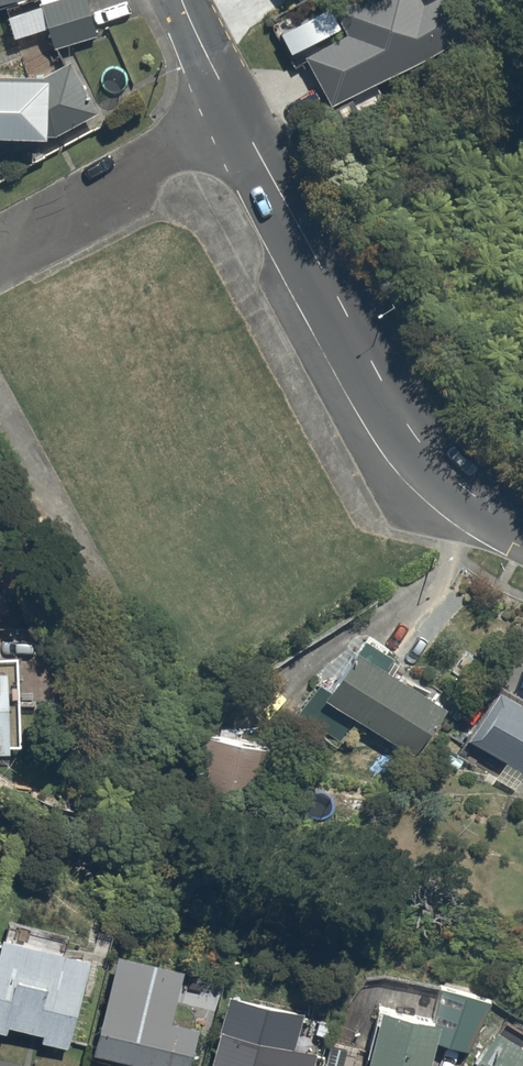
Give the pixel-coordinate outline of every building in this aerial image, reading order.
[(4,5),(14,36),(45,26),(52,47),(99,32),(88,0),(21,0),(4,5)] [(332,3),(348,34),(305,56),(332,109),(471,37),(452,0),(338,0),(332,3)] [(0,73),(0,125),(41,127),(43,75),(0,73)] [(441,700),(357,648),(328,696),(411,748),(441,700)] [(0,658),(0,752),(15,752),(19,659),(0,658)] [(497,685),(464,738),(522,775),(522,702),(497,685)] [(261,737),(204,729),(195,787),(252,795),(261,737)] [(65,1045),(88,943),(1,924),(0,930),(0,1031),(3,1031),(6,1019),(42,1026),(39,1039),(65,1045)] [(180,960),(109,947),(89,1053),(157,1065),(189,1065),(199,1010),(172,1005),(180,960)] [(225,985),(206,1065),(293,1065),(307,1004),(225,985)] [(374,1011),(363,1065),(420,1065),(425,1043),(466,1052),(477,996),(437,988),(430,1023),(374,1011)] [(495,1028),(469,1065),(522,1065),(522,1048),(495,1028)]
